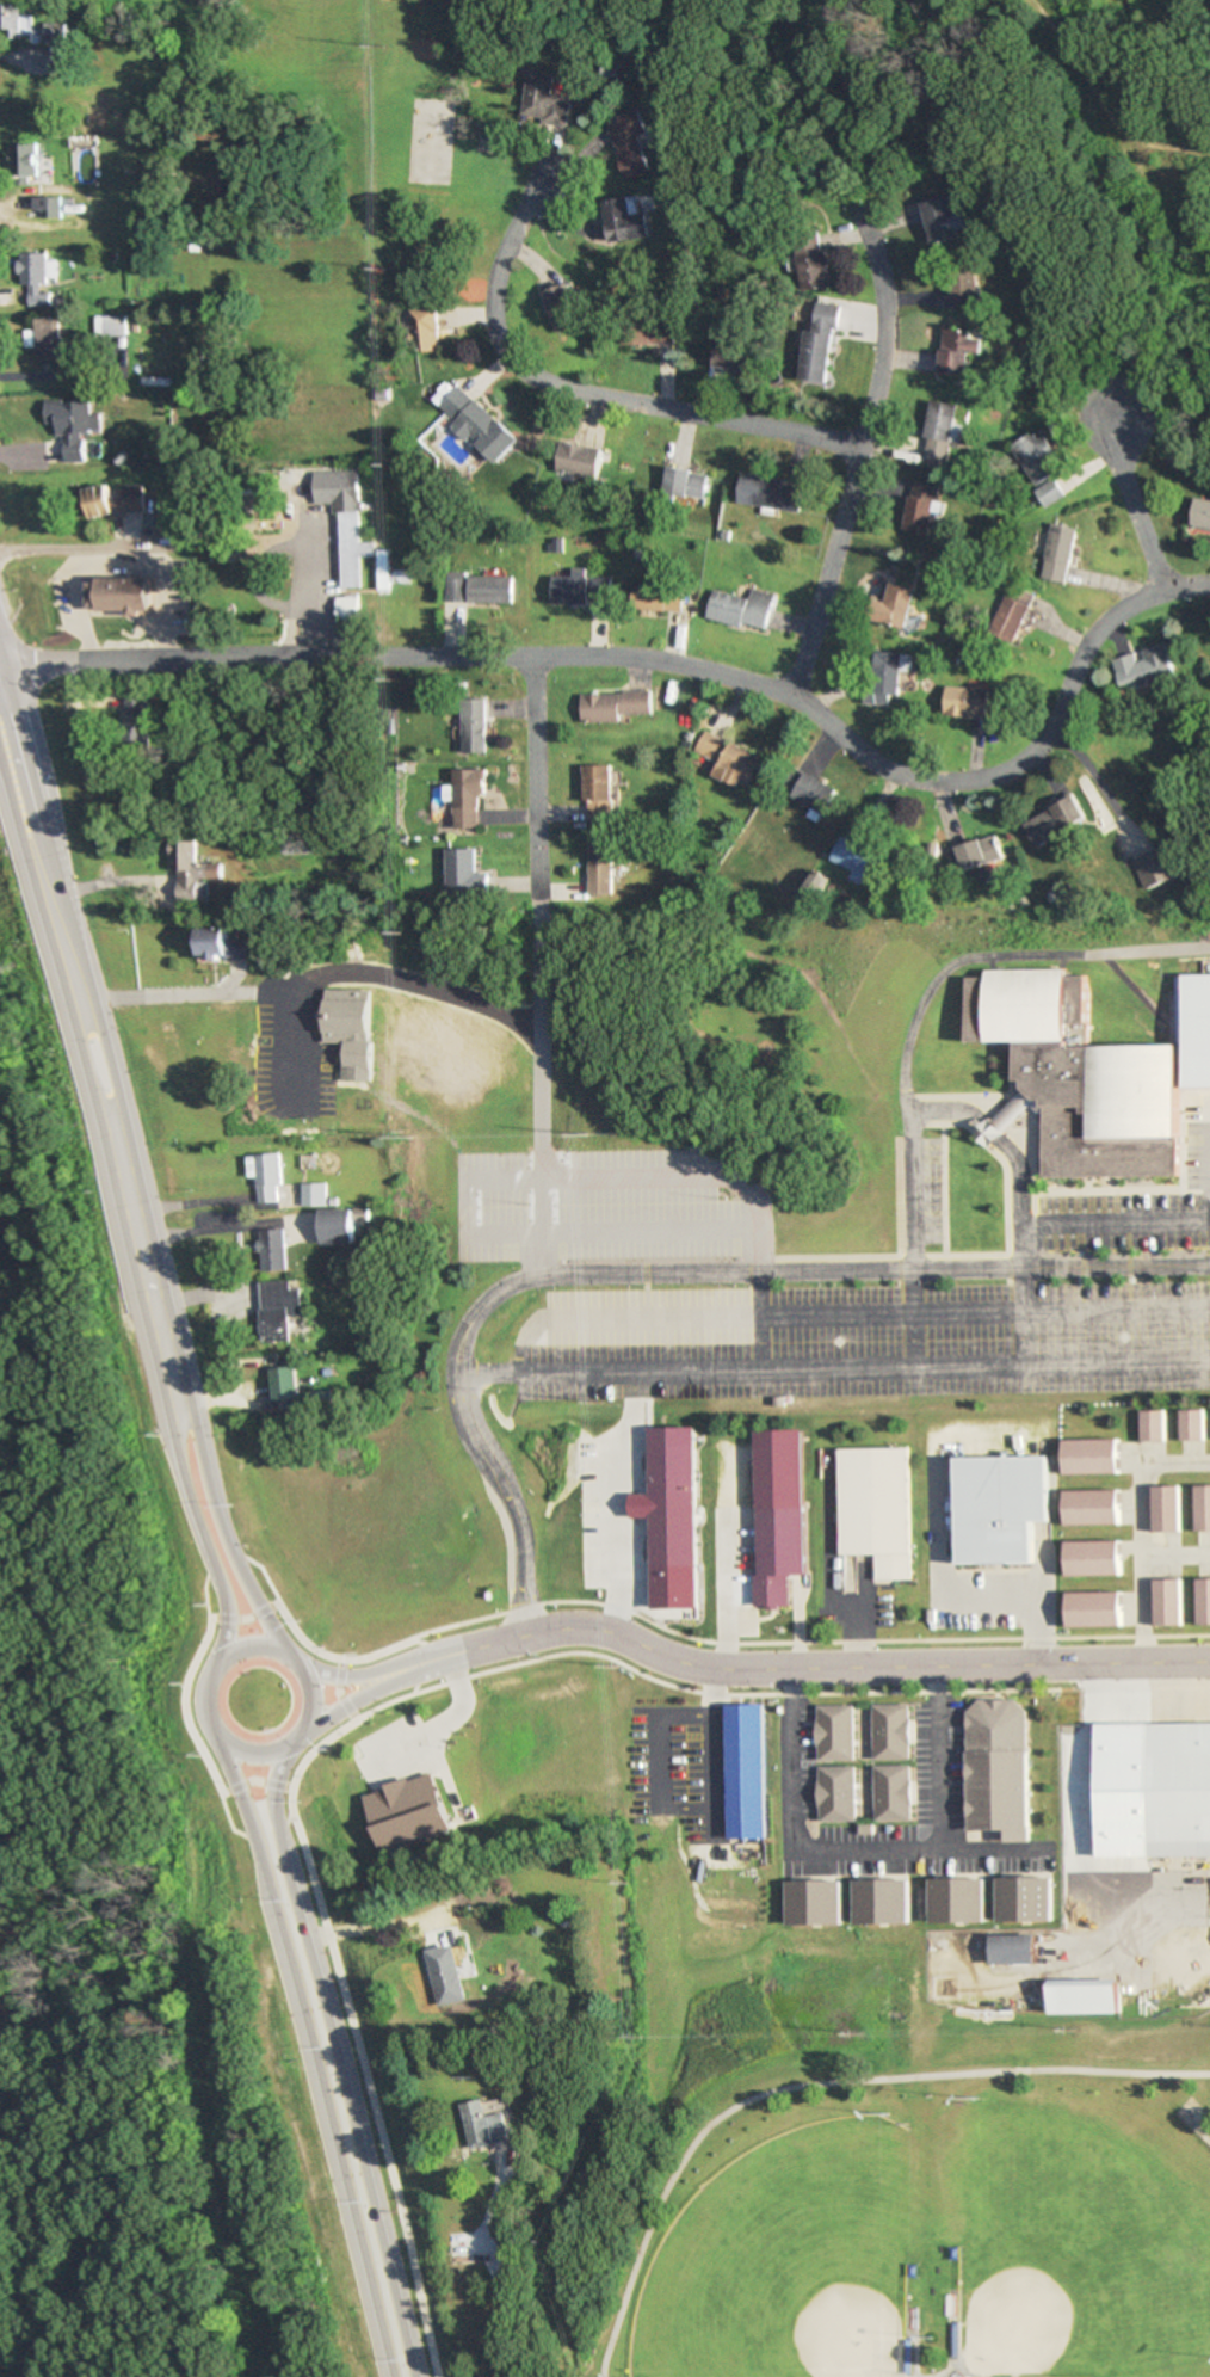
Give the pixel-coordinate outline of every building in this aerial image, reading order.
[(19,35),(19,2),(0,2),(0,35),(19,35)] [(42,41),(63,41),(63,23),(42,23),(42,41)] [(519,121),(565,126),(569,96),(549,93),(551,74),(526,71),(519,121)] [(604,121),(625,177),(648,168),(636,134),(644,131),(635,109),(604,121)] [(8,177),(35,176),(35,153),(57,152),(57,142),(7,143),(8,177)] [(57,189),(34,189),(34,218),(57,218),(57,189)] [(607,242),(647,237),(644,211),(638,212),(636,196),(602,200),(607,242)] [(932,245),(961,240),(953,197),(924,202),(932,245)] [(800,291),(826,290),(823,234),(796,236),(800,291)] [(27,285),(27,306),(47,306),(47,253),(19,253),(19,285),(27,285)] [(953,303),(980,302),(979,263),(952,263),(953,303)] [(550,329),(579,322),(570,284),(541,290),(550,329)] [(804,330),(798,380),(827,383),(835,305),(815,303),(812,331),(804,330)] [(443,353),(438,307),(415,310),(419,354),(443,353)] [(635,345),(669,345),(669,318),(635,318),(635,345)] [(69,365),(69,339),(59,339),(59,319),(33,319),(33,348),(35,348),(34,365),(69,365)] [(969,329),(941,329),(941,375),(969,375),(969,329)] [(712,366),(747,375),(754,349),(719,340),(712,366)] [(518,438),(460,384),(440,406),(456,421),(450,427),(492,466),(518,438)] [(955,404),(929,400),(919,457),(945,462),(955,404)] [(44,402),(45,463),(82,462),(81,433),(97,433),(96,415),(89,415),(88,401),(44,402)] [(1039,440),(1034,432),(1010,447),(1034,487),(1059,471),(1052,459),(1057,455),(1045,436),(1039,440)] [(592,480),(598,449),(557,442),(552,474),(592,480)] [(699,502),(704,474),(664,467),(659,494),(699,502)] [(357,472),(321,472),(321,504),(336,504),(337,589),(358,588),(358,557),(372,557),(372,543),(358,543),(357,472)] [(735,503),(797,512),(801,485),(739,475),(735,503)] [(1035,491),(1047,507),(1065,493),(1054,478),(1035,491)] [(905,531),(931,535),(933,515),(940,516),(942,502),(934,501),(936,485),(912,482),(905,531)] [(88,514),(142,513),(141,485),(120,485),(121,496),(107,496),(107,487),(87,488),(88,514)] [(1202,497),(1198,530),(1209,531),(1209,498),(1202,497)] [(178,508),(153,508),(153,535),(178,535),(178,508)] [(1077,527),(1051,523),(1043,579),(1069,583),(1077,527)] [(511,576),(465,575),(445,575),(444,602),(510,603),(511,576)] [(608,603),(608,575),(552,575),(552,603),(608,603)] [(90,612),(150,612),(150,577),(90,577),(90,612)] [(919,588),(884,580),(875,620),(910,628),(919,588)] [(683,612),(685,587),(633,582),(631,607),(683,612)] [(763,632),(772,594),(748,589),(746,599),(711,591),(705,619),(763,632)] [(991,632),(1016,645),(1036,603),(1011,592),(991,632)] [(355,598),(335,598),(335,622),(355,622),(355,598)] [(1179,676),(1170,644),(1116,659),(1125,691),(1179,676)] [(901,696),(904,653),(870,650),(866,704),(889,706),(890,695),(901,696)] [(992,691),(950,684),(945,714),(987,721),(992,691)] [(618,714),(649,713),(649,690),(580,691),(581,721),(618,721),(618,714)] [(120,749),(145,749),(145,696),(120,696),(120,749)] [(484,753),(484,699),(459,699),(459,753),(484,753)] [(738,786),(741,780),(752,784),(764,757),(704,731),(694,755),(718,765),(713,776),(738,786)] [(584,765),(584,822),(612,822),(612,765),(584,765)] [(483,795),(483,769),(451,769),(451,829),(477,829),(477,795),(483,795)] [(829,779),(815,784),(810,771),(790,778),(800,806),(810,803),(813,813),(838,804),(829,779)] [(1025,821),(1035,845),(1091,821),(1081,797),(1025,821)] [(294,854),(294,833),(273,833),(273,854),(294,854)] [(961,847),(970,871),(1004,858),(995,834),(961,847)] [(172,902),(201,902),(201,893),(198,893),(198,881),(219,881),(219,864),(194,864),(194,841),(172,841),(172,902)] [(586,843),(586,896),(611,896),(611,843),(586,843)] [(879,885),(881,845),(858,843),(856,883),(879,885)] [(1133,859),(1142,890),(1178,879),(1168,848),(1133,859)] [(486,895),(486,873),(472,873),(472,850),(444,850),(444,895),(486,895)] [(201,929),(201,959),(248,959),(248,939),(229,939),(229,929),(201,929)] [(1165,973),(1209,972),(1209,1088),(1178,1088),(1174,1171),(1039,1175),(1041,1101),(1008,1078),(1006,1042),(959,1042),(958,978),(1080,977),(1080,1042),(1168,1041),(1165,973)] [(371,1081),(371,990),(324,990),(324,1043),(343,1043),(343,1081),(371,1081)] [(255,1179),(255,1204),(279,1204),(278,1155),(247,1156),(247,1180),(255,1179)] [(323,1185),(301,1185),(301,1206),(323,1206),(323,1185)] [(320,1244),(354,1244),(354,1221),(366,1221),(366,1210),(320,1210),(320,1244)] [(285,1272),(285,1231),(258,1231),(258,1272),(285,1272)] [(289,1342),(288,1317),(300,1317),(299,1290),(289,1290),(289,1282),(259,1282),(260,1343),(289,1342)] [(298,1400),(297,1368),(271,1369),(272,1402),(298,1400)] [(1162,1411),(1140,1411),(1140,1442),(1162,1442),(1162,1411)] [(1178,1411),(1178,1442),(1201,1442),(1201,1411),(1178,1411)] [(697,1427),(649,1428),(651,1568),(699,1568),(697,1427)] [(1063,1440),(1063,1474),(1117,1474),(1117,1440),(1063,1440)] [(840,1450),(841,1556),(887,1556),(888,1578),(909,1578),(908,1449),(840,1450)] [(960,1565),(1033,1565),(1032,1522),(1048,1522),(1048,1458),(959,1458),(960,1565)] [(1150,1532),(1178,1532),(1178,1487),(1150,1487),(1150,1532)] [(1194,1487),(1194,1531),(1209,1531),(1209,1487),(1194,1487)] [(1119,1525),(1118,1491),(1064,1491),(1065,1526),(1119,1525)] [(806,1504),(757,1505),(758,1607),(788,1607),(788,1575),(807,1575),(806,1504)] [(1120,1542),(1066,1542),(1066,1577),(1120,1577),(1120,1542)] [(1180,1625),(1180,1579),(1152,1579),(1152,1625),(1180,1625)] [(1196,1579),(1196,1625),(1209,1625),(1209,1579),(1196,1579)] [(1121,1627),(1120,1593),(1066,1593),(1066,1627),(1121,1627)] [(761,1787),(722,1788),(721,1698),(760,1698),(761,1787)] [(911,1760),(911,1705),(874,1705),(874,1760),(911,1760)] [(854,1706),(817,1706),(817,1762),(854,1762),(854,1706)] [(1141,1719),(1209,1718),(1209,1850),(1142,1851),(1141,1719)] [(357,1791),(426,1766),(446,1822),(377,1846),(357,1791)] [(875,1821),(912,1821),(912,1766),(875,1766),(875,1821)] [(854,1767),(819,1767),(819,1823),(855,1823),(854,1767)] [(1053,1924),(1053,1879),(998,1879),(998,1924),(1053,1924)] [(931,1924),(985,1924),(985,1880),(931,1880),(931,1924)] [(856,1881),(856,1926),(910,1926),(910,1881),(856,1881)] [(788,1882),(788,1928),(843,1928),(843,1882),(788,1882)] [(993,1936),(993,1965),(1038,1965),(1038,1936),(993,1936)] [(429,1950),(439,2004),(466,1999),(455,1944),(429,1950)] [(1122,2015),(1122,1982),(1052,1982),(1052,2015),(1122,2015)] [(468,2102),(477,2147),(517,2138),(511,2110),(492,2114),(488,2097),(468,2102)]
